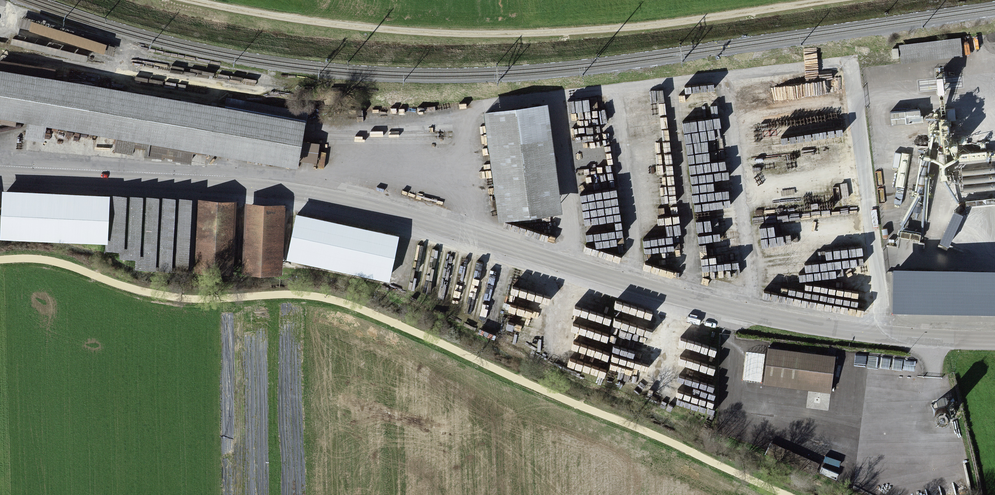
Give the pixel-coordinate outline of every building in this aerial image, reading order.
[(0,63),(0,115),(296,164),(302,133),(305,113),(226,100),(224,110),(51,81),(53,72),(0,63)] [(548,105),(485,113),(499,222),(562,214),(548,105)] [(2,193),(0,240),(108,245),(110,197),(2,193)] [(144,195),(132,194),(130,257),(141,258),(144,195)] [(160,197),(147,197),(144,262),(156,263),(160,197)] [(194,198),(181,197),(178,265),(192,265),(194,198)] [(177,198),(165,198),(161,265),(173,266),(177,198)] [(232,200),(199,199),(197,264),(230,265),(232,200)] [(285,205),(250,202),(245,269),(281,271),(285,205)] [(286,260),(389,282),(399,236),(296,215),(286,260)] [(896,273),(896,319),(994,318),(994,273),(896,273)] [(837,357),(771,348),(767,379),(833,387),(837,357)] [(821,462),(782,446),(777,458),(816,474),(821,462)]
